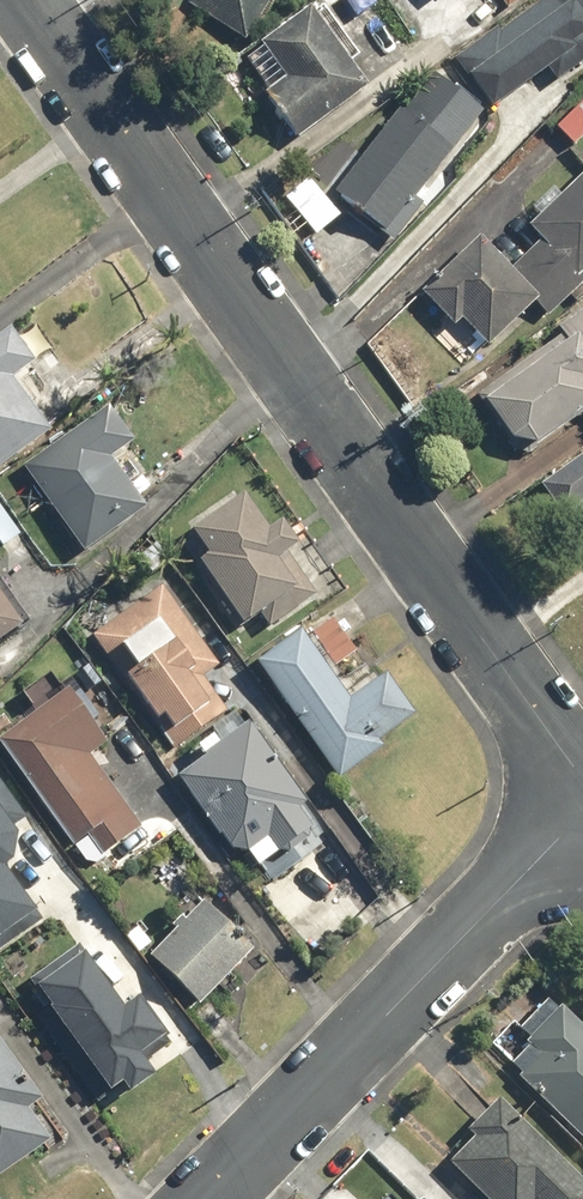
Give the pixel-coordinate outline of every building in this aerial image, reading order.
[(195,4),(255,38),(277,0),(198,0),(195,4)] [(246,59),(302,135),(372,84),(356,61),(367,54),(327,0),(326,0),(246,59)] [(565,81),(582,68),(582,0),(540,0),(455,57),(492,112),(556,68),(565,81)] [(489,113),(436,70),(336,192),(389,235),(489,113)] [(560,125),(578,144),(582,139),(582,103),(560,125)] [(568,192),(565,195),(555,185),(533,207),(543,217),(535,225),(547,237),(527,257),(507,236),(495,248),(483,235),(426,291),(462,327),(470,319),(494,343),(536,302),(549,316),(582,283),(582,178),(568,192)] [(309,179),(287,199),(320,235),(342,215),(309,179)] [(562,329),(565,334),(484,395),(531,456),(582,416),(582,313),(562,329)] [(0,338),(0,472),(61,430),(34,392),(44,385),(32,367),(41,361),(17,326),(0,338)] [(138,439),(113,404),(25,466),(87,554),(154,508),(133,478),(145,469),(128,446),(138,439)] [(545,485),(571,521),(582,512),(582,457),(545,485)] [(252,496),(184,536),(240,632),(262,619),(269,631),(320,601),(294,557),(310,547),(296,522),(275,535),(252,496)] [(7,547),(24,534),(0,503),(0,538),(7,547)] [(30,625),(0,581),(0,645),(30,625)] [(98,674),(117,661),(176,747),(231,710),(220,694),(229,688),(216,669),(222,665),(167,586),(152,596),(146,588),(117,608),(106,591),(62,621),(98,674)] [(334,611),(261,663),(341,778),(387,746),(382,739),(417,715),(389,674),(359,695),(339,666),(362,650),(334,611)] [(68,692),(2,739),(79,846),(95,835),(108,854),(145,828),(94,756),(112,743),(96,720),(103,715),(76,677),(64,686),(68,692)] [(210,758),(183,777),(237,853),(249,845),(277,884),(310,860),(304,852),(335,830),(247,706),(215,728),(220,735),(202,747),(210,758)] [(211,992),(256,950),(196,886),(166,913),(182,930),(156,954),(201,1002),(211,992)] [(82,938),(23,983),(108,1092),(126,1078),(138,1094),(165,1073),(151,1055),(175,1037),(142,995),(133,1002),(120,985),(129,978),(116,961),(105,969),(82,938)] [(558,996),(526,1026),(519,1019),(496,1042),(582,1131),(582,1022),(558,996)] [(55,1140),(33,1108),(48,1098),(4,1035),(0,1038),(0,1178),(55,1140)] [(451,1161),(490,1198),(582,1198),(582,1172),(502,1094),(468,1130),(475,1136),(451,1161)] [(372,1198),(391,1198),(381,1190),(372,1198)]
